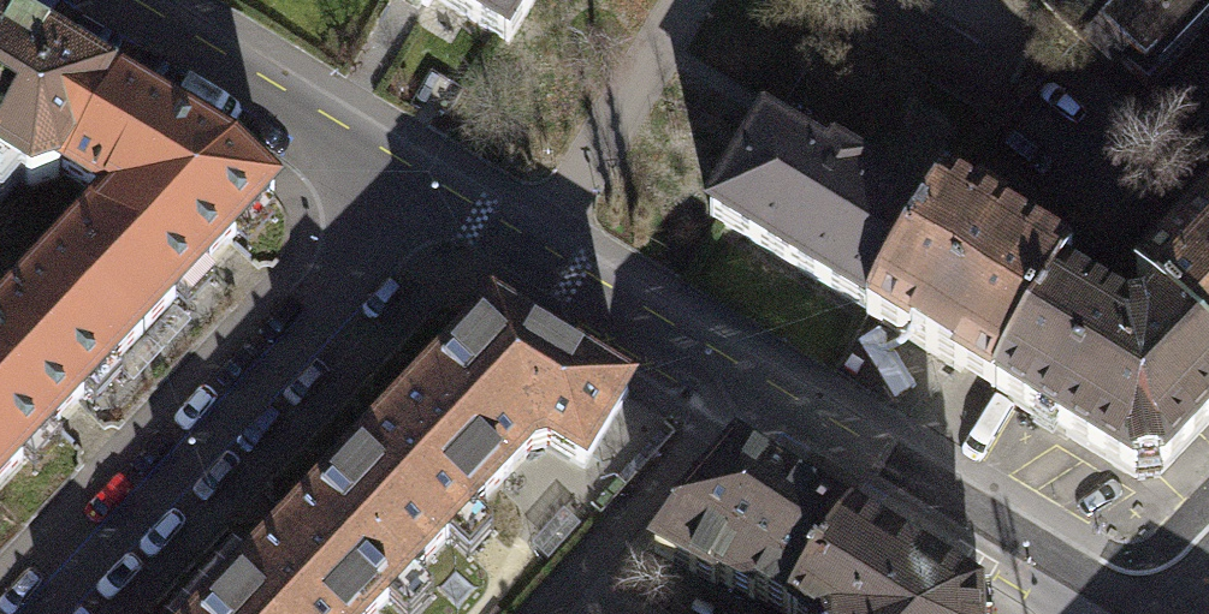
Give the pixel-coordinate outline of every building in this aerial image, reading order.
[(533,0),(440,0),(508,41),(533,0)] [(1118,0),(1037,0),(1080,41),(1088,32),(1118,0)] [(1088,32),(1148,88),(1208,25),(1208,0),(1118,0),(1088,32)] [(0,18),(0,166),(32,185),(60,174),(113,86),(33,38),(0,18)] [(59,254),(144,334),(221,251),(273,196),(231,156),(113,86),(60,174),(106,203),(59,254)] [(871,313),(925,224),(861,185),(867,175),(833,155),(827,164),(764,126),(711,216),(871,313)] [(978,383),(994,393),(1061,284),(1070,268),(1054,259),(944,192),(925,224),(871,313),(868,317),(978,383)] [(1136,286),(1157,305),(1208,355),(1208,210),(1136,286)] [(66,415),(144,334),(59,254),(0,316),(0,485),(66,415)] [(994,393),(1049,425),(1133,477),(1163,472),(1208,423),(1208,355),(1157,305),(1143,321),(1126,323),(1061,284),(994,393)] [(357,458),(446,543),(530,452),(548,447),(582,469),(628,396),(554,351),(493,314),(357,458)] [(267,613),(377,613),(446,543),(357,458),(280,538),(236,584),(267,613)] [(850,529),(815,508),(734,459),(652,553),(715,585),(718,581),(753,600),(756,596),(788,613),(793,613),(850,529)] [(793,613),(977,613),(977,605),(896,556),(850,529),(793,613)] [(236,584),(208,613),(267,613),(236,584)]
